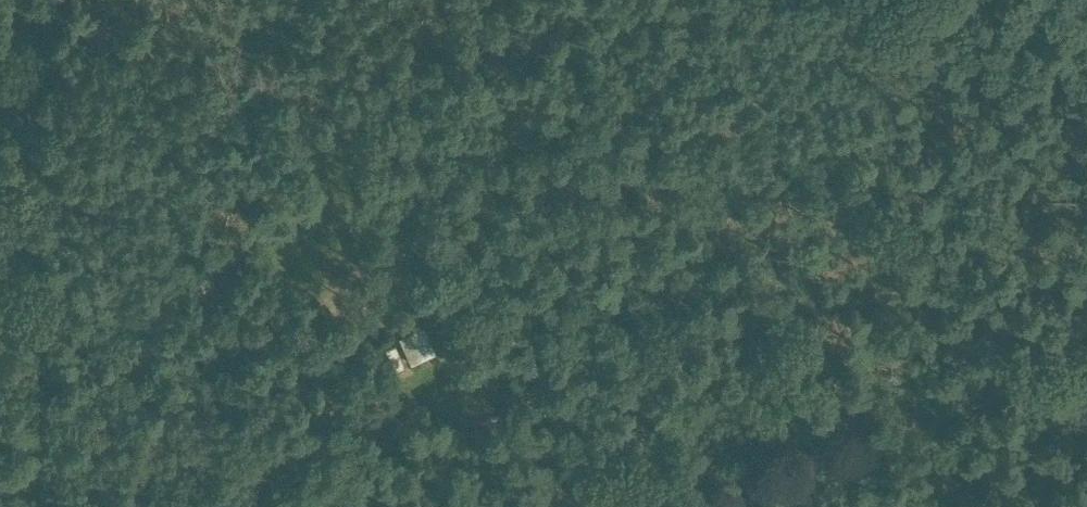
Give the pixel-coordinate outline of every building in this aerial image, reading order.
[(426,322),(399,334),(411,362),(438,350),(426,322)]
